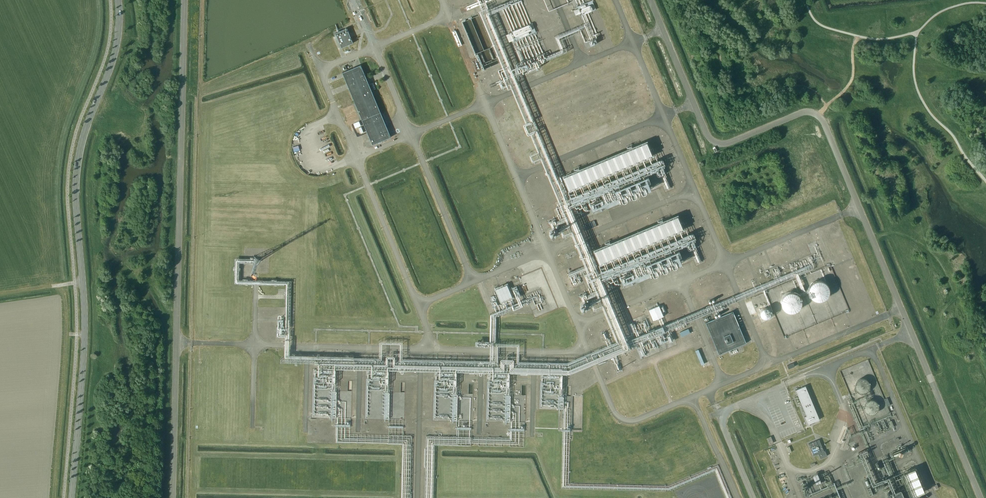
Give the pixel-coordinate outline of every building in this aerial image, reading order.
[(584,13),(597,9),(594,0),(581,5),(584,13)] [(532,23),(510,32),(514,41),(536,32),(532,23)] [(336,33),(342,47),(353,43),(347,28),(336,33)] [(506,51),(498,30),(495,31),(496,35),(495,36),(502,53),(506,51)] [(361,65),(343,73),(373,144),(391,137),(361,65)] [(348,103),(354,101),(350,92),(345,95),(348,103)] [(350,125),(361,121),(355,104),(343,108),(350,125)] [(653,143),(566,174),(577,205),(592,199),(596,212),(658,190),(652,174),(659,171),(661,176),(669,173),(667,166),(668,166),(666,158),(664,159),(662,153),(657,155),(653,143)] [(518,245),(503,251),(505,255),(519,250),(518,245)] [(829,293),(829,290),(829,287),(828,285),(826,283),(823,281),(821,280),(818,280),(815,281),(813,283),(811,285),(809,287),(809,290),(809,293),(811,296),(813,298),(815,299),(818,300),(821,300),(823,299),(826,298),(828,296),(829,293)] [(501,301),(512,296),(507,284),(496,289),(501,301)] [(801,305),(802,302),(801,299),(800,296),(798,294),(796,293),(793,292),(790,292),(787,293),(785,294),(783,296),(782,299),(781,302),(782,305),(783,307),(785,309),(787,311),(790,312),(793,312),(796,311),(798,309),(800,307),(801,305)] [(593,308),(589,301),(583,304),(587,311),(593,308)] [(649,309),(653,320),(663,316),(659,305),(649,309)] [(770,315),(771,313),(770,311),(769,309),(768,308),(766,308),(764,308),(762,309),(761,311),(760,313),(761,315),(762,316),(764,317),(766,318),(768,317),(769,316),(770,315)] [(706,322),(719,354),(746,343),(733,311),(706,322)] [(648,337),(644,340),(649,345),(652,345),(654,344),(654,345),(657,343),(659,345),(661,344),(661,346),(662,345),(663,350),(672,342),(672,345),(674,345),(674,344),(678,341),(671,333),(669,335),(668,333),(677,325),(679,328),(686,323),(683,320),(665,322),(665,323),(664,323),(649,335),(650,337),(648,337)] [(688,328),(680,331),(682,336),(690,333),(688,328)] [(701,349),(697,350),(703,365),(706,363),(701,349)] [(858,378),(858,386),(873,386),(873,378),(858,378)] [(805,385),(795,390),(806,415),(804,416),(808,424),(820,419),(805,385)] [(864,403),(869,415),(883,409),(877,397),(864,403)] [(819,439),(808,443),(813,455),(818,453),(821,458),(827,455),(825,450),(824,451),(819,439)] [(913,493),(924,489),(915,466),(904,470),(913,493)]
